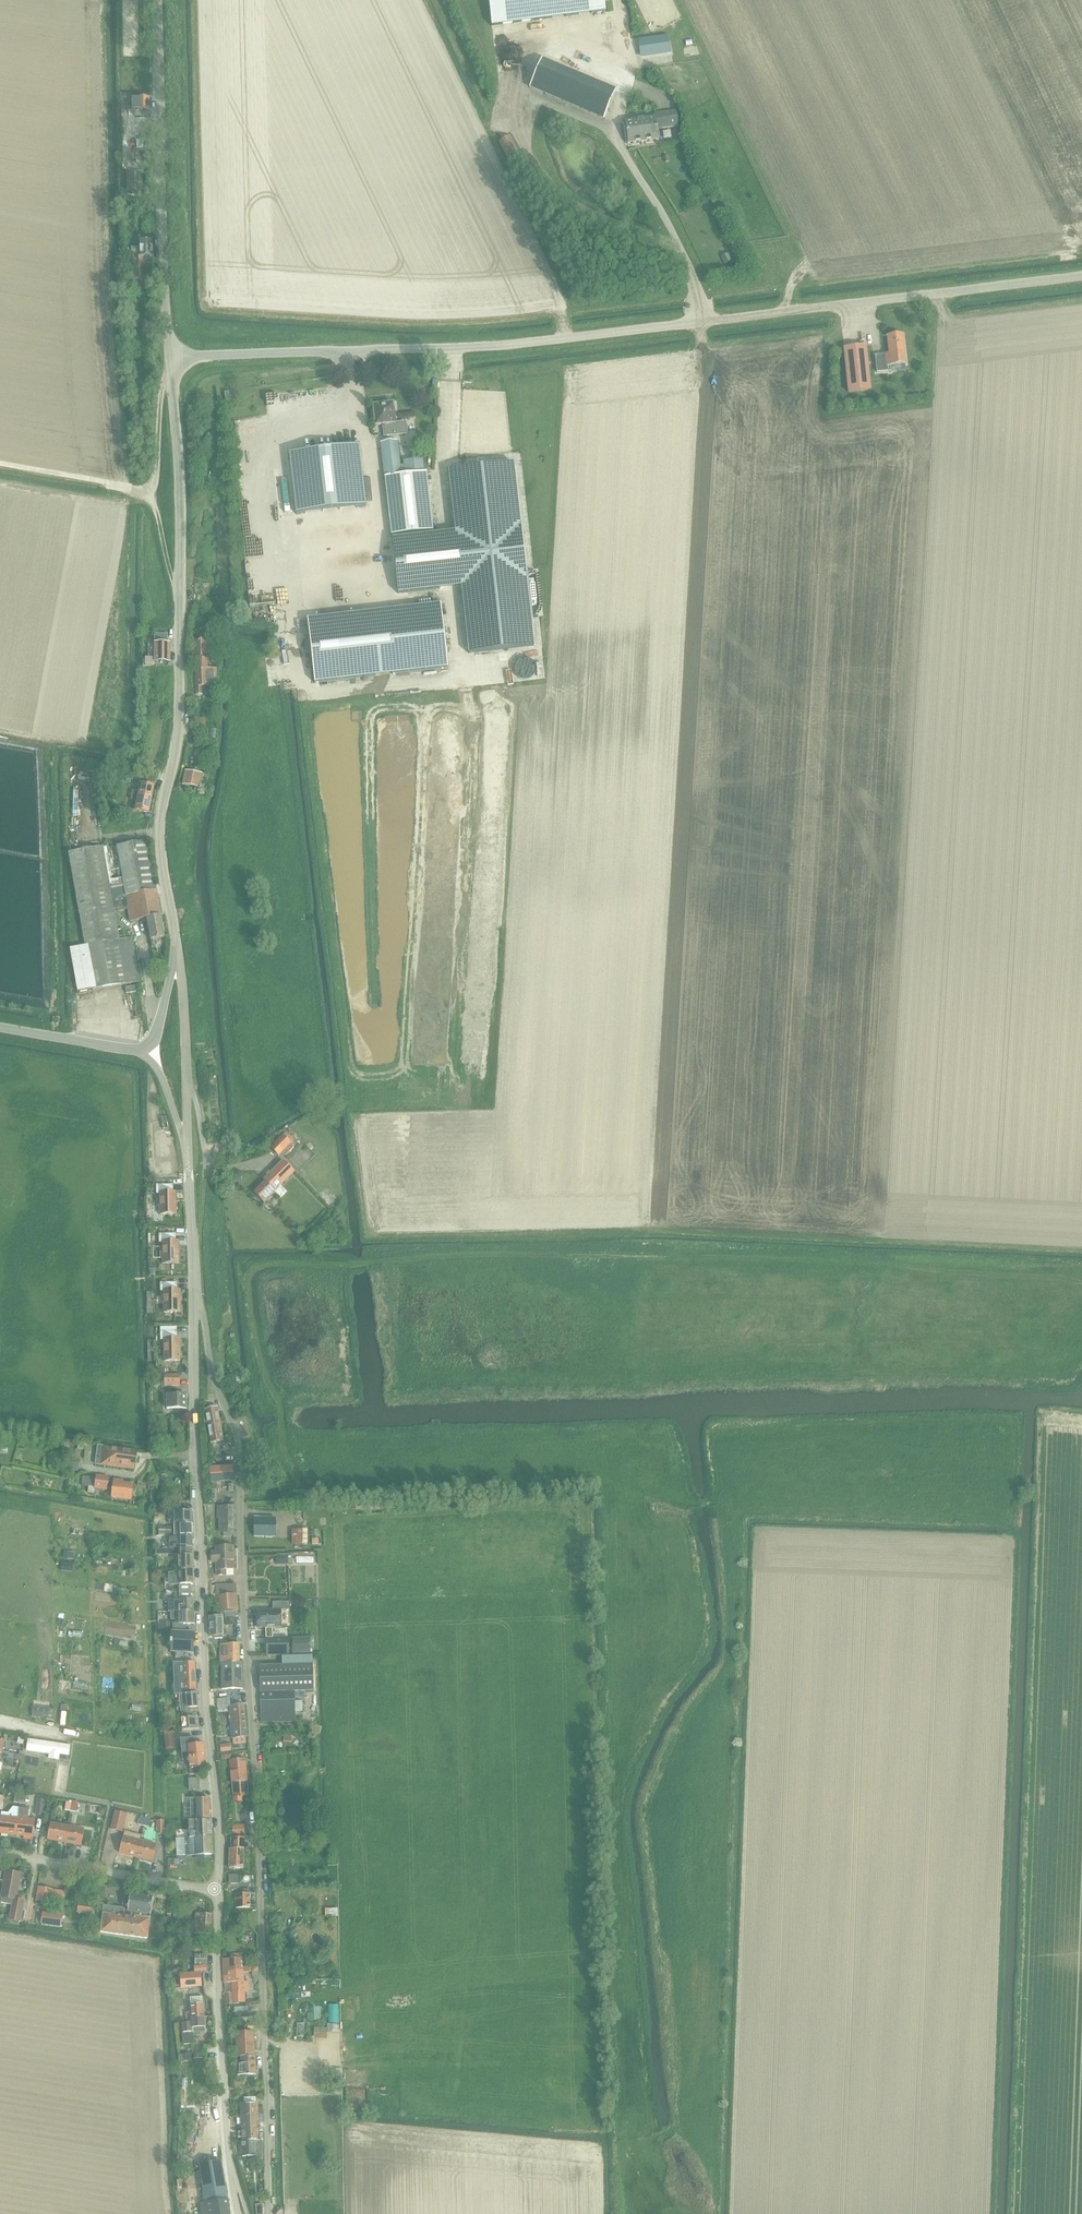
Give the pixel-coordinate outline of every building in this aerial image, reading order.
[(602,0),(487,0),(491,27),(604,12),(602,0)] [(669,34),(639,38),(641,56),(671,53),(669,34)] [(604,119),(616,91),(541,59),(529,88),(604,119)] [(142,117),(149,117),(149,112),(150,112),(149,99),(130,99),(130,110),(128,110),(128,112),(142,112),(142,117)] [(658,117),(624,121),(628,144),(658,140),(657,129),(678,126),(676,111),(658,114),(658,117)] [(508,158),(518,153),(510,136),(499,141),(508,158)] [(131,247),(131,254),(152,252),(152,240),(140,241),(140,246),(131,247)] [(728,254),(721,257),(725,265),(732,262),(728,254)] [(889,353),(875,355),(877,372),(888,371),(887,365),(898,364),(905,363),(904,353),(902,335),(887,337),(889,353)] [(866,346),(844,348),(848,392),(870,390),(866,346)] [(375,426),(383,425),(384,436),(407,434),(406,422),(395,424),(393,404),(381,405),(379,404),(377,404),(376,406),(373,406),(375,426)] [(398,441),(381,443),(382,456),(399,454),(398,441)] [(358,446),(287,454),(294,514),(364,506),(358,446)] [(400,460),(383,462),(385,478),(391,536),(433,532),(435,532),(429,473),(424,474),(423,461),(404,463),(406,476),(402,476),(400,460)] [(455,532),(391,539),(397,594),(461,587),(468,654),(534,647),(514,464),(448,471),(455,532)] [(206,542),(206,554),(207,554),(207,561),(212,561),(212,555),(214,555),(214,542),(206,542)] [(307,620),(314,683),(448,668),(440,605),(309,620),(307,620)] [(167,635),(155,635),(155,662),(170,662),(170,644),(167,644),(167,635)] [(195,656),(195,668),(207,669),(207,656),(207,640),(195,640),(195,656)] [(216,669),(207,669),(195,668),(196,695),(201,695),(201,686),(216,687),(216,669)] [(186,771),(183,785),(198,788),(201,774),(186,771)] [(121,815),(127,816),(127,818),(134,819),(134,817),(140,819),(142,812),(149,813),(154,787),(140,784),(139,792),(132,791),(130,800),(137,801),(135,811),(122,808),(121,815)] [(117,846),(122,878),(125,896),(156,890),(147,841),(117,846)] [(78,992),(92,989),(93,990),(140,982),(132,938),(119,940),(119,938),(124,937),(123,929),(117,930),(114,911),(128,908),(125,896),(122,878),(111,880),(111,877),(108,878),(104,856),(110,855),(108,846),(103,847),(68,853),(85,946),(70,949),(78,992)] [(125,896),(128,908),(130,922),(147,919),(161,916),(156,890),(125,896)] [(161,916),(147,919),(151,940),(164,938),(160,917),(161,916)] [(213,1050),(205,1051),(206,1059),(214,1058),(213,1050)] [(283,1136),(271,1148),(278,1156),(291,1143),(283,1136)] [(254,1193),(264,1202),(294,1172),(283,1161),(263,1180),(265,1182),(254,1193)] [(171,1185),(155,1185),(155,1194),(158,1193),(159,1215),(175,1214),(174,1193),(171,1193),(171,1185)] [(332,1192),(324,1201),(329,1206),(337,1197),(332,1192)] [(174,1234),(158,1234),(158,1243),(161,1242),(161,1263),(178,1263),(177,1242),(174,1242),(174,1234)] [(175,1283),(159,1283),(159,1291),(162,1291),(163,1312),(179,1312),(178,1290),(176,1290),(175,1283)] [(159,1320),(159,1332),(159,1340),(162,1340),(163,1361),(179,1361),(178,1339),(176,1339),(175,1320),(159,1320)] [(179,1375),(164,1375),(165,1386),(179,1386),(179,1375)] [(167,1409),(187,1408),(186,1395),(164,1395),(164,1398),(167,1397),(167,1409)] [(210,1443),(223,1441),(219,1417),(217,1407),(204,1409),(206,1420),(203,1420),(204,1425),(207,1424),(210,1443)] [(139,1464),(140,1458),(137,1457),(138,1451),(98,1446),(95,1464),(135,1470),(136,1463),(139,1464)] [(78,1472),(79,1463),(67,1462),(66,1469),(70,1469),(70,1471),(78,1472)] [(234,1480),(233,1466),(210,1467),(211,1481),(234,1480)] [(96,1478),(90,1477),(82,1476),(81,1485),(95,1487),(95,1488),(107,1490),(107,1489),(113,1490),(111,1498),(131,1500),(133,1485),(123,1483),(123,1481),(114,1480),(114,1482),(108,1481),(109,1477),(96,1476),(96,1478)] [(218,1507),(218,1515),(233,1515),(233,1507),(218,1507)] [(191,1511),(174,1512),(175,1536),(192,1536),(191,1511)] [(233,1532),(233,1515),(218,1515),(218,1518),(220,1518),(220,1532),(233,1532)] [(276,1535),(276,1519),(254,1519),(253,1535),(276,1535)] [(172,1527),(158,1527),(158,1536),(172,1535),(172,1527)] [(292,1531),(292,1544),(307,1544),(307,1531),(292,1531)] [(170,1549),(179,1549),(192,1549),(192,1536),(175,1536),(169,1536),(170,1549)] [(233,1547),(216,1547),(216,1552),(211,1552),(212,1562),(216,1562),(217,1570),(217,1575),(225,1575),(224,1570),(234,1570),(233,1547)] [(189,1549),(179,1549),(179,1570),(193,1570),(192,1555),(189,1555),(189,1549)] [(277,1565),(288,1564),(292,1563),(292,1558),(290,1558),(290,1556),(292,1556),(292,1553),(277,1554),(277,1555),(276,1555),(277,1565)] [(62,1563),(61,1570),(72,1572),(73,1564),(62,1563)] [(173,1573),(168,1573),(169,1585),(174,1585),(193,1585),(193,1570),(179,1570),(173,1570),(173,1573)] [(216,1595),(237,1595),(236,1585),(215,1585),(216,1595)] [(168,1612),(175,1612),(193,1611),(193,1599),(183,1599),(183,1593),(175,1593),(175,1599),(168,1599),(168,1612)] [(236,1595),(216,1597),(218,1613),(225,1612),(238,1612),(236,1595)] [(258,1628),(281,1627),(280,1610),(289,1610),(289,1602),(272,1602),(273,1610),(258,1611),(258,1628)] [(175,1612),(171,1612),(171,1620),(175,1619),(176,1623),(173,1623),(173,1630),(173,1631),(186,1630),(186,1624),(194,1624),(193,1611),(175,1612)] [(235,1616),(226,1617),(226,1625),(236,1625),(235,1616)] [(215,1639),(222,1638),(222,1617),(209,1617),(210,1636),(215,1636),(215,1639)] [(169,1622),(159,1623),(159,1631),(170,1630),(173,1630),(173,1623),(173,1622),(169,1622)] [(193,1654),(192,1633),(170,1634),(171,1654),(173,1654),(173,1657),(174,1657),(177,1657),(178,1657),(179,1657),(180,1657),(180,1654),(193,1654)] [(288,1637),(266,1638),(267,1655),(288,1655),(288,1637)] [(292,1638),(293,1653),(310,1653),(310,1638),(292,1638)] [(220,1663),(221,1663),(240,1663),(239,1644),(220,1645),(220,1663)] [(259,1666),(261,1723),(295,1722),(295,1698),(306,1698),(306,1691),(313,1691),(313,1665),(312,1655),(282,1657),(282,1666),(259,1666)] [(195,1662),(173,1664),(174,1695),(179,1695),(184,1694),(184,1692),(196,1691),(195,1662)] [(242,1663),(240,1663),(221,1663),(221,1690),(243,1689),(242,1663)] [(62,1682),(60,1692),(67,1693),(69,1683),(62,1682)] [(191,1717),(190,1708),(198,1707),(197,1693),(179,1695),(180,1709),(182,1729),(196,1728),(195,1717),(191,1717)] [(246,1737),(245,1729),(243,1705),(229,1706),(231,1730),(231,1739),(246,1737)] [(48,1720),(48,1719),(54,1721),(56,1710),(34,1706),(32,1717),(48,1720)] [(190,1768),(206,1767),(204,1744),(195,1745),(194,1738),(181,1739),(182,1753),(188,1752),(190,1768)] [(49,1758),(60,1760),(67,1761),(68,1756),(68,1757),(69,1746),(29,1740),(27,1751),(49,1754),(49,1758)] [(1,1757),(6,1758),(14,1759),(15,1759),(20,1761),(21,1761),(22,1755),(2,1751),(4,1742),(0,1741),(0,1756),(1,1757)] [(232,1782),(233,1789),(247,1788),(247,1781),(246,1760),(230,1761),(232,1782)] [(189,1778),(189,1790),(200,1790),(200,1778),(189,1778)] [(248,1796),(247,1788),(233,1789),(233,1797),(233,1802),(242,1802),(242,1796),(248,1796)] [(25,1804),(26,1793),(21,1793),(20,1796),(15,1795),(14,1803),(25,1804)] [(43,1816),(45,1800),(46,1796),(38,1795),(38,1799),(36,1815),(43,1816)] [(185,1820),(209,1819),(208,1799),(190,1799),(190,1806),(184,1806),(185,1820)] [(65,1804),(64,1810),(76,1812),(77,1805),(65,1804)] [(18,1818),(16,1835),(33,1837),(35,1820),(28,1819),(29,1809),(19,1808),(18,1818)] [(110,1829),(111,1829),(122,1832),(126,1815),(114,1812),(110,1829)] [(16,1835),(18,1818),(1,1816),(0,1824),(0,1833),(16,1835)] [(186,1838),(187,1838),(180,1838),(181,1850),(187,1850),(187,1855),(212,1854),(211,1820),(189,1820),(189,1838),(186,1838)] [(51,1823),(47,1840),(64,1843),(67,1826),(51,1823)] [(232,1825),(232,1835),(244,1835),(244,1826),(232,1825)] [(67,1826),(64,1843),(81,1846),(84,1829),(67,1826)] [(119,1853),(136,1857),(140,1841),(141,1835),(125,1831),(119,1853)] [(229,1849),(229,1868),(243,1869),(243,1850),(244,1850),(244,1839),(231,1839),(231,1849),(229,1849)] [(140,1841),(136,1857),(152,1862),(156,1845),(140,1841)] [(6,1872),(2,1897),(0,1902),(12,1905),(13,1905),(10,1920),(20,1922),(20,1921),(23,1922),(25,1912),(23,1911),(25,1900),(16,1898),(20,1874),(6,1872)] [(238,1890),(238,1875),(228,1875),(228,1890),(238,1890)] [(39,1887),(37,1900),(50,1903),(51,1899),(64,1901),(66,1892),(39,1887)] [(236,1908),(250,1908),(249,1889),(243,1889),(243,1894),(235,1894),(236,1908)] [(128,1906),(127,1911),(139,1913),(138,1917),(150,1919),(150,1914),(151,1914),(153,1898),(130,1894),(130,1895),(124,1894),(122,1906),(128,1906)] [(147,1939),(150,1919),(138,1917),(139,1913),(127,1911),(123,1910),(123,1909),(104,1906),(101,1932),(147,1939)] [(338,1909),(325,1909),(326,1917),(338,1917),(338,1909)] [(41,1924),(49,1925),(51,1914),(43,1912),(41,1924)] [(210,1934),(212,1914),(196,1913),(195,1934),(210,1934)] [(51,1914),(49,1925),(60,1927),(61,1915),(51,1914)] [(294,1928),(288,1933),(291,1937),(297,1931),(294,1928)] [(205,1954),(194,1954),(194,1964),(206,1964),(205,1954)] [(222,1959),(223,1968),(242,1967),(242,1954),(231,1954),(231,1959),(222,1959)] [(325,1957),(319,1962),(325,1969),(331,1963),(325,1957)] [(251,1967),(242,1967),(223,1968),(224,1983),(224,1990),(232,1989),(232,1992),(225,1993),(226,2003),(245,2003),(243,1972),(251,1971),(251,1967)] [(201,1972),(180,1974),(181,1985),(202,1983),(201,1972)] [(191,2012),(187,2013),(188,2023),(192,2022),(192,2018),(204,2017),(202,1996),(190,1997),(191,2012)] [(204,2017),(192,2018),(192,2022),(188,2023),(182,2023),(183,2032),(184,2045),(194,2043),(193,2033),(206,2031),(204,2017)] [(327,2028),(313,2027),(313,2038),(326,2038),(327,2028)] [(238,2075),(256,2075),(255,2055),(254,2032),(236,2032),(237,2056),(241,2056),(241,2063),(237,2064),(238,2075)] [(182,2055),(178,2055),(178,2061),(182,2061),(191,2060),(191,2053),(182,2054),(182,2055)] [(240,2103),(241,2116),(258,2115),(263,2115),(262,2107),(258,2107),(257,2103),(240,2103)] [(241,2116),(241,2129),(259,2128),(258,2123),(263,2123),(263,2115),(258,2115),(241,2116)] [(241,2129),(242,2141),(259,2140),(264,2140),(263,2132),(259,2132),(259,2128),(241,2129)] [(262,2140),(242,2141),(243,2156),(253,2156),(253,2159),(262,2159),(262,2140)] [(225,2183),(224,2183),(221,2161),(199,2165),(203,2187),(187,2189),(190,2204),(201,2202),(202,2213),(230,2213),(225,2183)] [(255,2204),(256,2213),(263,2213),(263,2204),(255,2204)]
